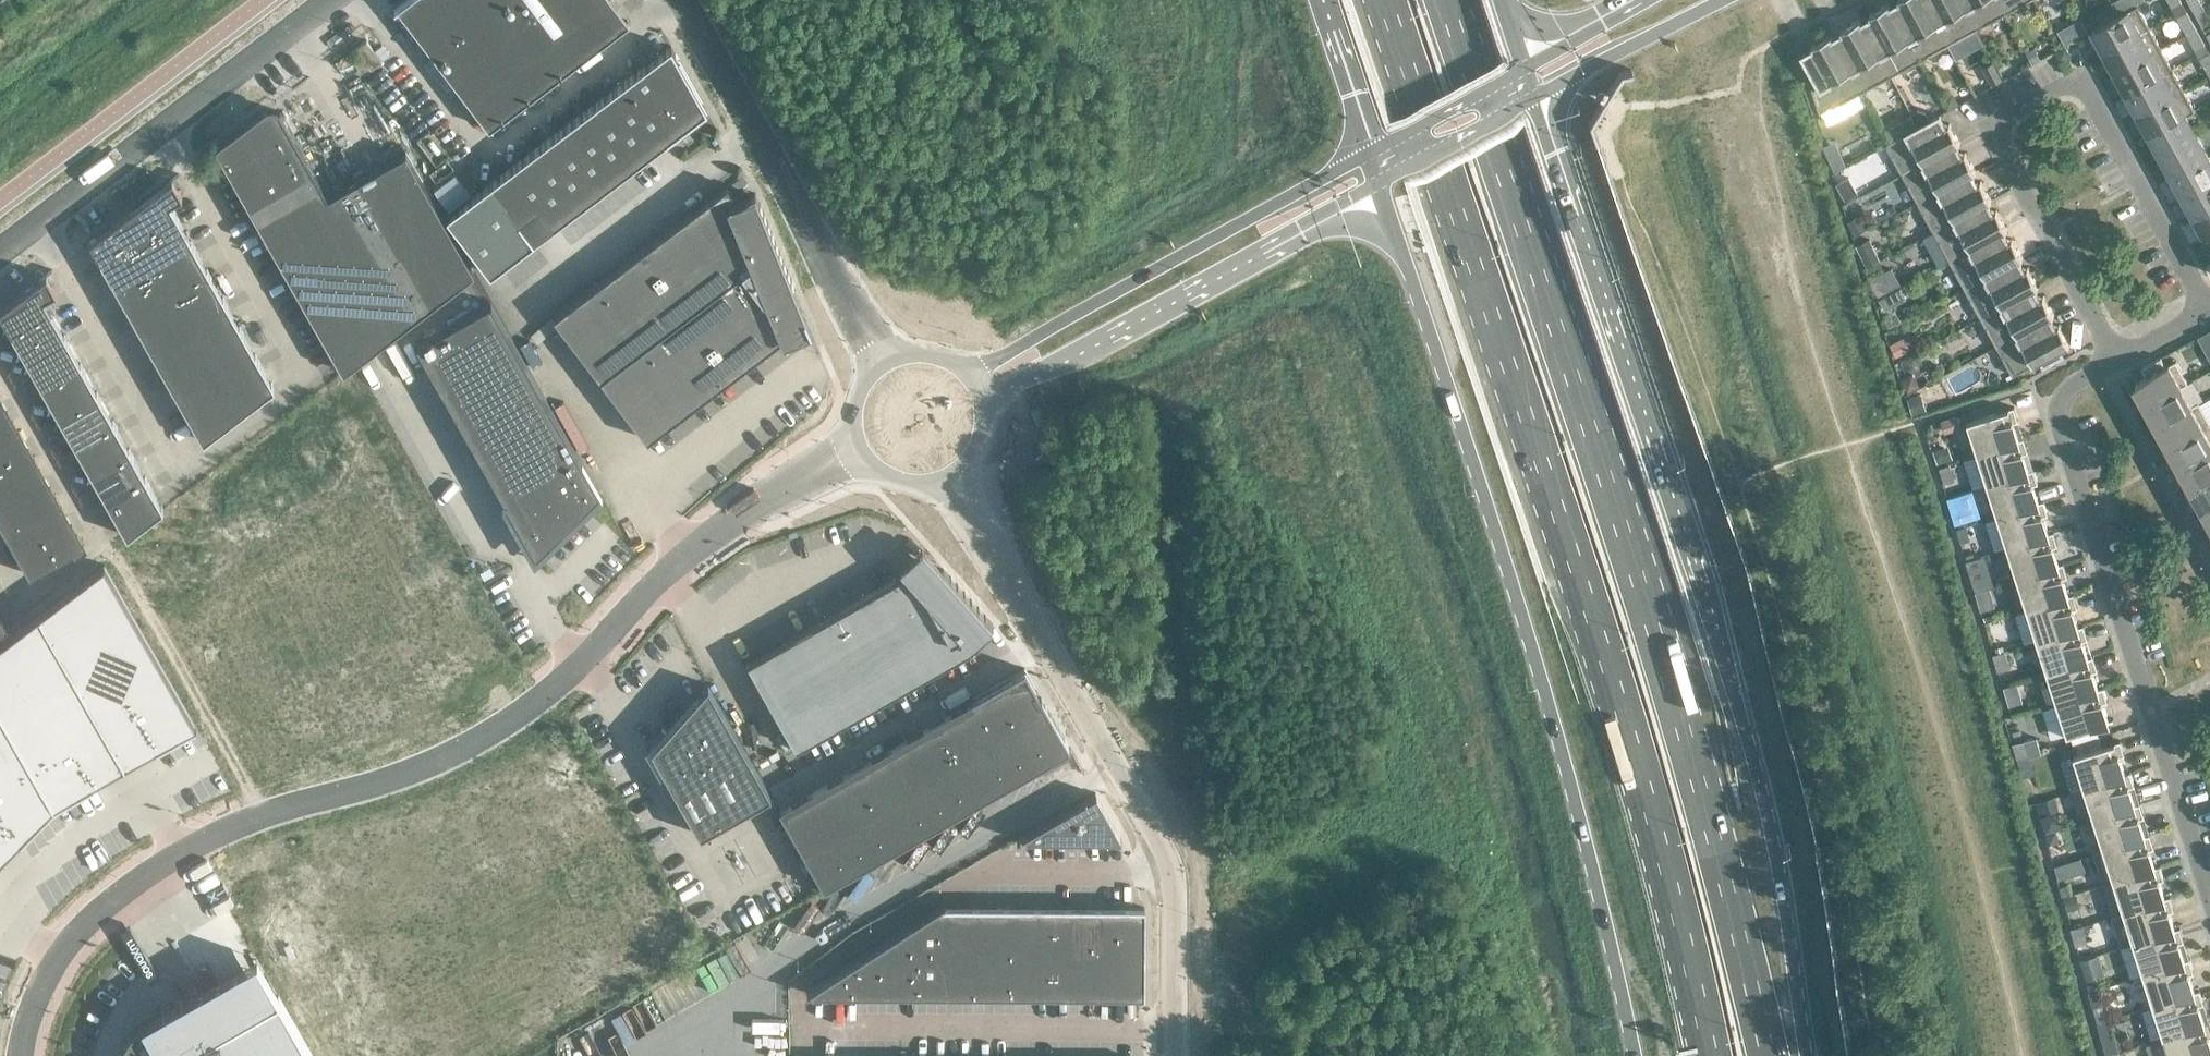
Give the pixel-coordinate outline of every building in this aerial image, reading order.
[(612,0),(406,0),(393,10),(394,11),(398,8),(489,128),(629,22),(612,0)] [(1924,0),(1900,0),(1902,4),(1893,9),(1889,2),(1888,3),(1919,60),(1948,44),(1924,0)] [(1961,0),(1924,0),(1948,44),(1977,28),(1961,0)] [(1998,0),(1961,0),(1977,28),(2005,13),(1998,0)] [(2005,13),(2028,0),(1998,0),(2005,13)] [(2194,10),(2203,5),(2200,0),(2188,0),(2194,10)] [(1919,60),(1888,3),(1869,13),(1873,20),(1864,25),(1860,18),(1859,18),(1890,75),(1919,60)] [(2092,35),(2101,53),(2150,26),(2138,4),(2093,29),(2095,33),(2092,35)] [(2203,5),(2194,10),(2203,26),(2202,24),(2209,19),(2209,18),(2203,5)] [(2196,28),(2187,11),(2186,11),(2187,13),(2179,18),(2178,15),(2177,16),(2186,33),(2196,28)] [(1890,75),(1859,18),(1841,29),(1845,36),(1836,41),(1832,33),(1831,34),(1862,91),(1890,75)] [(2161,47),(2150,26),(2101,53),(2113,73),(2161,47)] [(2205,45),(2196,28),(2186,33),(2196,50),(2195,47),(2204,43),(2205,45)] [(1862,91),(1831,34),(1812,44),(1816,51),(1807,56),(1805,53),(1803,54),(1820,85),(1814,89),(1813,87),(1812,88),(1820,112),(1821,112),(1821,110),(1831,105),(1832,107),(1862,91)] [(490,183),(446,216),(490,273),(533,240),(519,222),(539,207),(553,225),(667,139),(668,139),(675,134),(674,133),(681,128),(681,129),(695,119),(689,112),(702,102),(702,103),(703,102),(679,60),(675,53),(676,53),(671,45),(490,183)] [(2035,47),(2029,50),(2035,61),(2041,57),(2035,47)] [(2172,67),(2161,47),(2113,73),(2124,94),(2172,67)] [(2201,59),(2200,57),(2209,74),(2209,54),(2201,59)] [(2008,65),(2001,69),(2006,78),(2013,74),(2008,65)] [(2183,88),(2172,67),(2124,94),(2135,115),(2183,88)] [(1999,69),(1988,75),(1993,85),(2004,79),(1999,69)] [(2195,109),(2183,88),(2135,115),(2147,135),(2195,109)] [(317,176),(280,110),(279,111),(276,113),(268,111),(265,108),(266,108),(265,107),(215,145),(343,371),(474,272),(405,151),(328,195),(317,176)] [(2195,110),(2195,109),(2147,135),(2158,156),(2197,135),(2186,115),(2195,110)] [(1941,116),(1940,114),(1887,143),(1903,173),(1960,141),(1950,123),(1942,127),(1938,118),(1941,116)] [(1919,115),(1915,117),(1919,124),(1926,120),(1924,116),(1919,115)] [(2208,156),(2197,135),(2158,156),(2169,177),(2208,156)] [(1960,143),(1960,141),(1903,173),(1919,201),(1975,170),(1965,151),(1958,155),(1953,146),(1960,143)] [(1839,155),(1828,160),(1832,173),(1845,166),(1839,155)] [(2208,156),(2169,177),(2181,198),(2209,182),(2209,159),(2208,156)] [(1976,171),(1975,170),(1919,201),(1934,230),(1991,199),(1981,180),(1974,184),(1969,175),(1976,171)] [(131,209),(113,223),(90,241),(95,250),(100,259),(108,274),(203,440),(274,386),(169,202),(182,195),(178,188),(177,188),(172,178),(131,209)] [(1848,178),(1836,185),(1845,200),(1857,194),(1848,178)] [(2181,198),(2192,218),(2209,208),(2209,182),(2181,198)] [(738,199),(726,184),(554,316),(568,334),(633,420),(647,439),(726,379),(772,343),(772,344),(781,337),(782,341),(811,330),(795,291),(795,290),(795,289),(794,290),(790,281),(791,281),(791,280),(790,280),(786,271),(787,271),(787,270),(786,270),(783,262),(783,261),(783,260),(782,261),(779,252),(779,251),(778,251),(775,242),(775,241),(774,241),(771,233),(772,232),(771,231),(770,232),(767,223),(768,223),(767,222),(766,222),(763,213),(764,213),(763,212),(762,212),(759,204),(760,203),(759,202),(755,192),(738,199)] [(1992,200),(1991,199),(1934,230),(1950,259),(2007,228),(1997,209),(1989,213),(1985,204),(1992,200)] [(2192,218),(2203,239),(2209,235),(2209,208),(2192,218)] [(1860,217),(1850,222),(1856,235),(1866,229),(1860,217)] [(2007,229),(2007,228),(1950,259),(1966,287),(2023,256),(2012,237),(2005,241),(2000,233),(2007,229)] [(1869,238),(1858,245),(1868,264),(1880,257),(1869,238)] [(2023,257),(2023,256),(1966,287),(1981,316),(2038,285),(2028,266),(2021,270),(2016,261),(2023,257)] [(1892,269),(1870,281),(1879,297),(1900,285),(1892,269)] [(16,296),(0,308),(0,312),(11,332),(127,535),(163,508),(44,297),(56,290),(52,283),(46,274),(17,296),(16,296)] [(2039,286),(2038,285),(1981,316),(1997,345),(2054,314),(2044,295),(2036,299),(2032,290),(2039,286)] [(1891,295),(1879,301),(1885,312),(1897,305),(1891,295)] [(598,490),(491,301),(415,344),(506,504),(502,506),(520,538),(524,535),(535,555),(574,517),(576,521),(602,496),(599,492),(598,490)] [(2054,315),(2054,314),(1997,345),(2013,374),(2041,359),(2044,363),(2066,351),(2063,347),(2070,343),(2059,324),(2052,327),(2047,319),(2054,315)] [(1904,339),(1892,346),(1898,357),(1910,350),(1904,339)] [(2166,366),(2161,356),(2141,367),(2147,376),(2136,382),(2148,404),(2188,381),(2176,360),(2166,366)] [(1912,375),(1903,380),(1909,391),(1919,386),(1912,375)] [(2188,382),(2188,381),(2148,404),(2159,424),(2199,402),(2199,401),(2192,405),(2182,386),(2188,382)] [(1921,396),(1909,400),(1914,415),(1926,411),(1921,396)] [(30,574),(73,549),(75,552),(77,551),(75,548),(83,544),(0,398),(0,522),(30,574)] [(2199,402),(2159,424),(2170,445),(2209,423),(2209,422),(2199,402)] [(1968,421),(1978,453),(2024,438),(2019,439),(2013,422),(2018,420),(2014,406),(1968,421)] [(2170,445),(2182,466),(2209,450),(2209,423),(2170,445)] [(2028,452),(2024,438),(1978,453),(1988,484),(2034,470),(2034,469),(2029,470),(2023,453),(2028,452)] [(1943,447),(1935,450),(1939,462),(1947,459),(1943,447)] [(2182,466),(2193,486),(2209,477),(2209,450),(2182,466)] [(1951,463),(1940,467),(1945,482),(1956,478),(1951,463)] [(2038,483),(2034,470),(1988,484),(1998,516),(2044,501),(2044,500),(2039,501),(2033,484),(2038,483)] [(2193,486),(2204,507),(2209,504),(2209,477),(2193,486)] [(1960,494),(1950,497),(1955,512),(1965,509),(1960,494)] [(2048,514),(2044,501),(1998,516),(2008,547),(2054,532),(2054,531),(2049,533),(2043,515),(2048,514)] [(1967,526),(1957,529),(1961,540),(1970,537),(1967,526)] [(2058,545),(2054,532),(2008,547),(2018,578),(2064,563),(2064,562),(2059,564),(2053,547),(2058,545)] [(899,565),(905,572),(747,662),(796,747),(979,643),(976,638),(992,623),(985,616),(986,615),(985,614),(984,615),(978,608),(979,607),(978,607),(977,607),(971,600),(972,600),(971,599),(970,599),(964,593),(965,592),(964,591),(963,592),(957,585),(958,584),(957,583),(956,584),(950,577),(951,576),(950,576),(921,545),(899,565)] [(196,725),(105,563),(104,564),(39,613),(119,754),(152,735),(158,745),(156,746),(157,747),(165,743),(164,742),(189,728),(190,729),(196,725)] [(2068,576),(2064,563),(2018,578),(2027,609),(2074,594),(2074,593),(2069,595),(2063,578),(2068,576)] [(1971,571),(1976,586),(1992,581),(1987,566),(1971,571)] [(2078,607),(2074,594),(2027,609),(2037,640),(2084,625),(2084,624),(2079,626),(2073,609),(2078,607)] [(39,613),(0,642),(0,710),(54,805),(86,787),(86,788),(94,783),(93,782),(91,783),(86,773),(119,754),(39,613)] [(8,625),(7,624),(5,626),(0,618),(0,631),(8,625)] [(2088,638),(2084,625),(2037,640),(2047,671),(2094,656),(2093,656),(2089,657),(2083,640),(2088,638)] [(2005,651),(1994,654),(1999,670),(2010,667),(2005,651)] [(2098,670),(2094,656),(2047,671),(2057,702),(2104,688),(2103,687),(2098,688),(2093,671),(2098,670)] [(1070,747),(1024,667),(970,699),(972,702),(782,810),(779,806),(778,807),(823,887),(1070,747)] [(2016,682),(2003,686),(2009,704),(2022,700),(2016,682)] [(708,684),(651,748),(700,834),(771,794),(708,684)] [(2108,701),(2104,688),(2057,702),(2068,734),(2114,720),(2113,718),(2108,719),(2103,702),(2108,701)] [(0,710),(0,836),(16,827),(22,837),(20,838),(22,839),(28,833),(27,832),(54,805),(0,710)] [(2037,739),(2024,744),(2028,757),(2041,753),(2037,739)] [(2074,755),(2084,788),(2131,773),(2131,772),(2126,773),(2120,756),(2125,755),(2121,741),(2074,755)] [(2024,744),(2013,747),(2018,762),(2028,759),(2028,757),(2024,744)] [(2028,759),(2018,762),(2023,777),(2033,774),(2028,759)] [(2135,786),(2131,773),(2084,788),(2094,819),(2141,804),(2141,803),(2136,805),(2130,787),(2135,786)] [(604,791),(559,817),(592,875),(622,928),(667,903),(604,791)] [(1096,794),(1096,793),(1017,838),(1017,839),(1024,835),(1027,839),(1077,839),(1086,834),(1090,839),(1121,840),(1096,795),(1096,794)] [(2054,797),(2037,802),(2040,813),(2057,808),(2054,797)] [(2145,817),(2141,804),(2094,819),(2104,850),(2151,835),(2150,834),(2146,836),(2140,819),(2145,817)] [(2056,832),(2047,835),(2049,842),(2058,839),(2056,832)] [(2155,848),(2151,835),(2104,850),(2114,881),(2161,866),(2160,865),(2155,867),(2150,850),(2155,848)] [(2065,862),(2054,866),(2058,878),(2069,874),(2065,862)] [(2165,879),(2161,866),(2114,881),(2124,912),(2171,897),(2170,896),(2165,898),(2160,881),(2165,879)] [(2077,894),(2065,898),(2069,910),(2081,907),(2077,894)] [(2175,910),(2171,897),(2124,912),(2134,943),(2181,928),(2180,928),(2175,929),(2170,912),(2175,910)] [(944,903),(917,921),(806,992),(807,994),(811,992),(811,993),(811,995),(1144,996),(1145,906),(944,905),(945,905),(944,903)] [(2083,925),(2071,929),(2076,944),(2088,941),(2083,925)] [(2185,942),(2181,928),(2134,943),(2144,974),(2191,960),(2190,959),(2185,960),(2180,943),(2185,942)] [(121,1055),(413,1055),(354,953),(279,996),(256,957),(144,1020),(142,1022),(140,1023),(137,1025),(134,1028),(132,1030),(129,1033),(127,1036),(125,1039),(124,1042),(123,1047),(122,1049),(121,1051),(121,1054),(121,1055)] [(2099,956),(2081,961),(2086,978),(2104,973),(2099,956)] [(2195,973),(2191,960),(2144,974),(2154,1006),(2200,991),(2200,990),(2195,991),(2190,974),(2195,973)] [(2100,989),(2090,992),(2094,1005),(2103,1003),(2100,989)] [(2200,991),(2154,1006),(2164,1037),(2209,1022),(2209,1021),(2205,1023),(2200,1005),(2205,1004),(2200,991)] [(2164,1037),(2170,1055),(2209,1055),(2209,1038),(2209,1037),(2209,1036),(2209,1022),(2164,1037)] [(2114,1035),(2102,1039),(2107,1055),(2119,1051),(2114,1035)]
